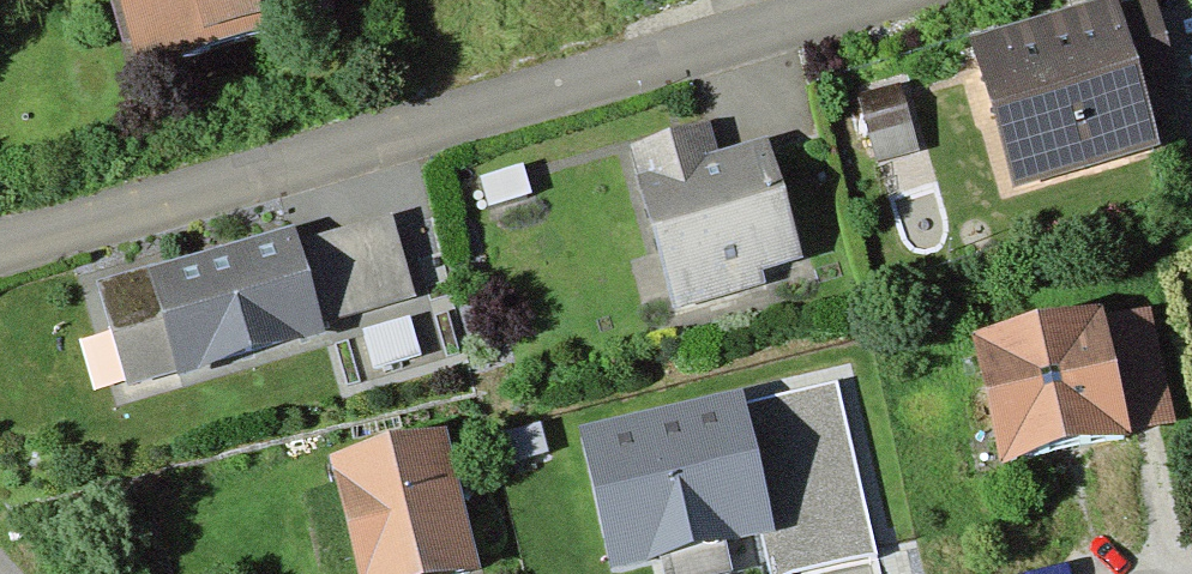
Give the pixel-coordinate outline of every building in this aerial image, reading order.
[(152,77),(347,26),(340,0),(132,0),(152,77)] [(1128,12),(987,51),(1023,183),(1165,144),(1152,97),(1131,22),(1128,12)] [(1131,22),(1152,97),(1188,87),(1167,12),(1131,22)] [(642,160),(685,308),(814,271),(780,151),(725,167),(716,138),(642,160)] [(534,177),(492,190),(501,221),(544,208),(534,177)] [(404,230),(309,258),(329,325),(355,317),(373,379),(442,359),(404,230)] [(304,242),(161,284),(190,384),(334,341),(329,325),(309,258),(304,242)] [(1154,319),(994,352),(1017,467),(1178,435),(1154,319)] [(738,400),(593,434),(621,552),(766,518),(738,400)] [(348,472),(375,573),(485,573),(452,445),(348,472)]
